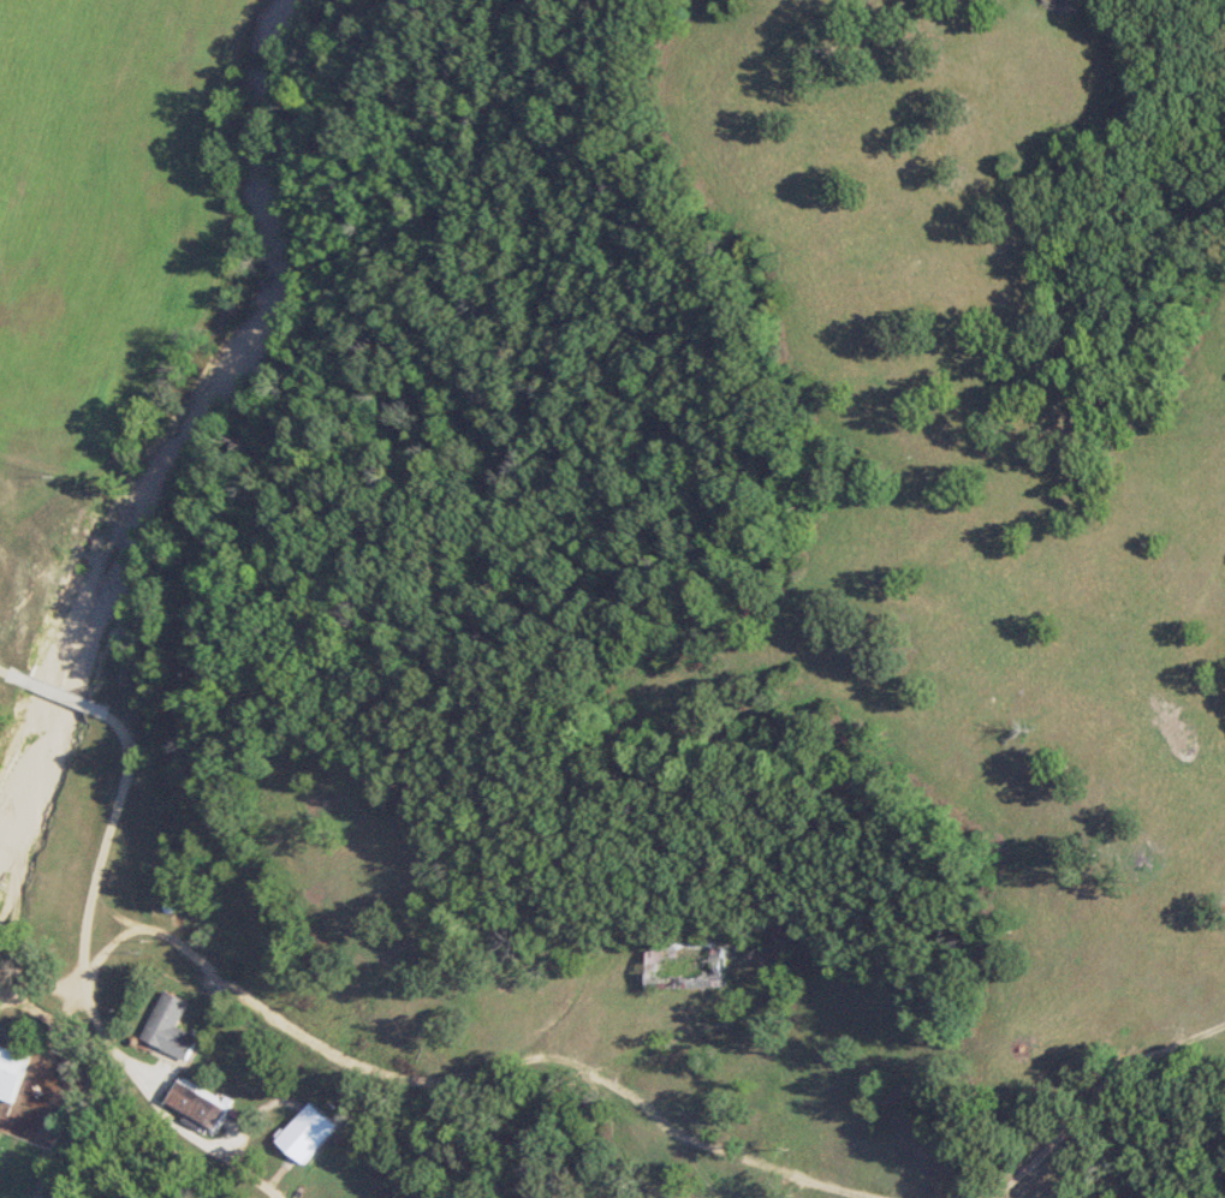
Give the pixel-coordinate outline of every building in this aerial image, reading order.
[(718,946),(642,949),(643,990),(720,988),(718,946)] [(184,1000),(159,989),(138,1039),(183,1058),(193,1035),(173,1026),(184,1000)] [(12,1100),(26,1052),(0,1044),(0,1097),(12,1100)] [(216,1128),(226,1099),(173,1080),(162,1109),(216,1128)] [(333,1123),(304,1099),(271,1138),(300,1162),(333,1123)]
